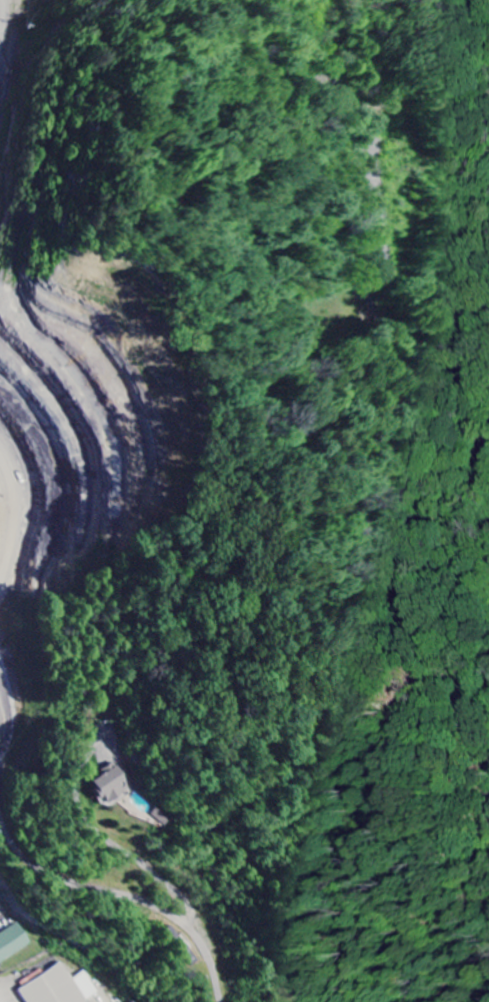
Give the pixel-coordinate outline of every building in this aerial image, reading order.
[(104,796),(107,803),(132,791),(120,766),(91,780),(100,798),(104,796)] [(35,944),(23,923),(0,936),(0,963),(35,944)] [(88,1000),(100,993),(87,972),(74,980),(64,963),(45,975),(42,971),(28,980),(30,984),(20,990),(27,1001),(89,1001),(88,1000)]
